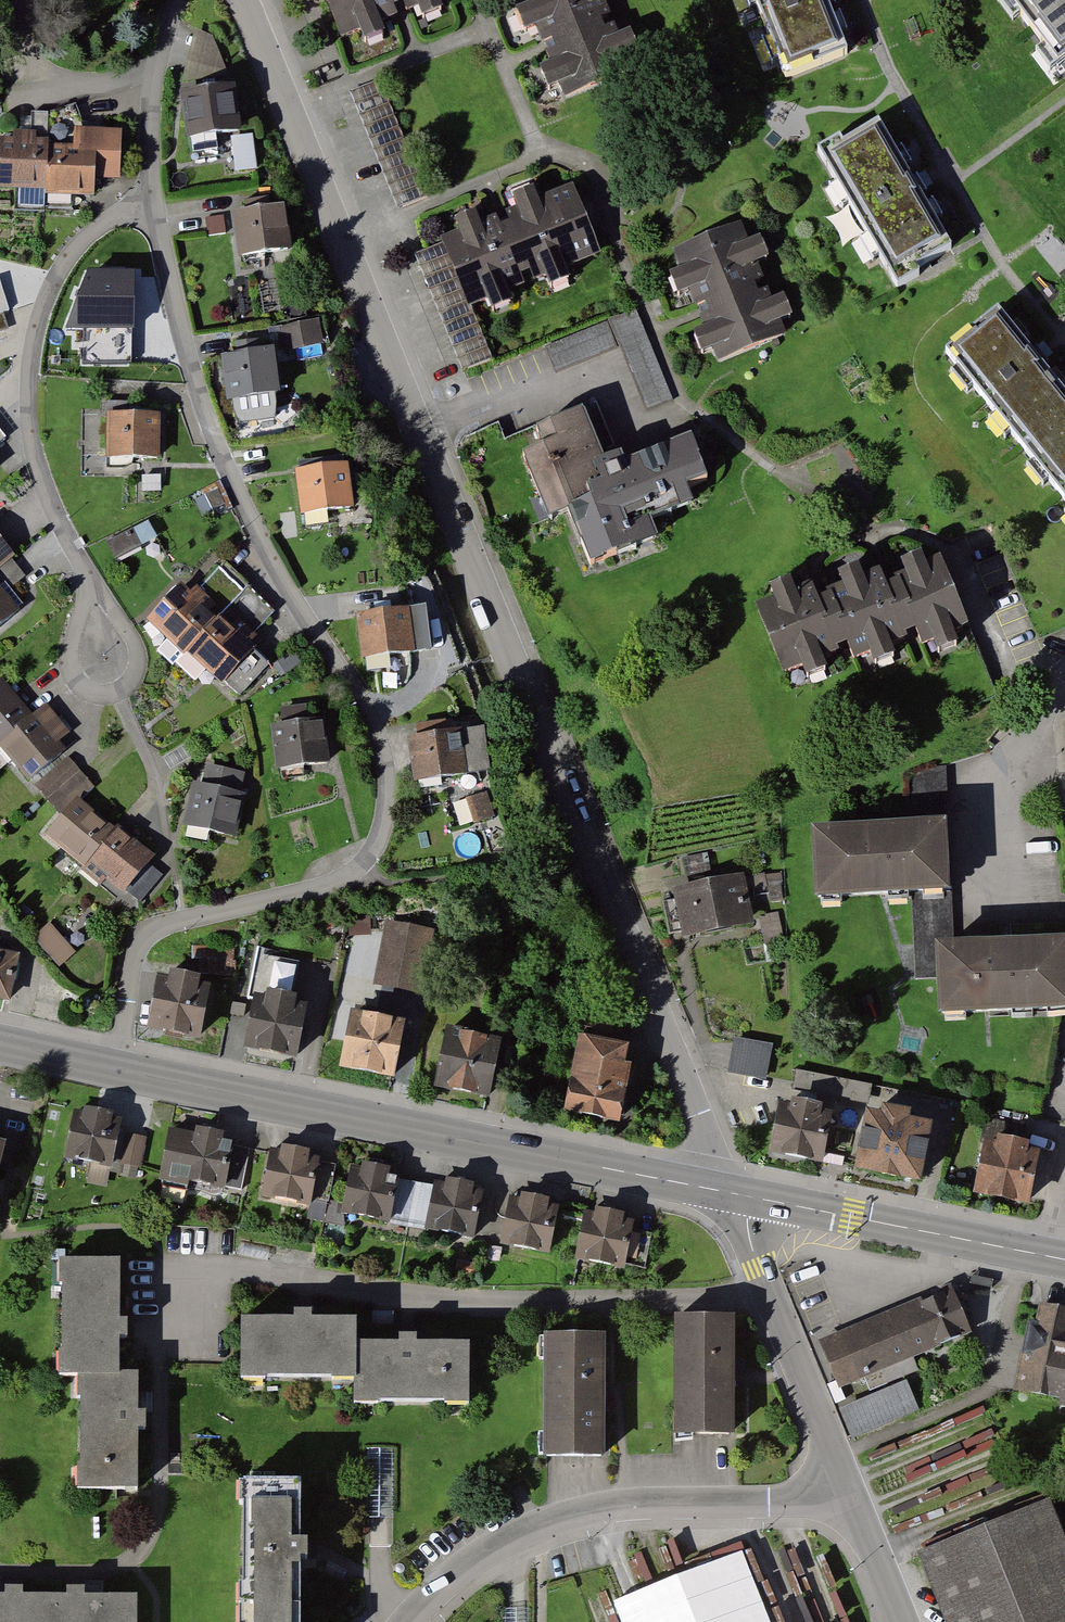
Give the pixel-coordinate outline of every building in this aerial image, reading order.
[(340,34),(356,27),(361,40),(387,30),(383,19),(419,5),(423,15),(444,7),(442,0),(327,0),(340,34)] [(521,9),(509,14),(518,36),(531,31),(545,65),(531,71),(540,93),(555,87),(562,103),(630,74),(623,57),(636,51),(626,27),(612,33),(599,2),(604,0),(518,0),(521,9)] [(825,0),(752,0),(784,82),(847,57),(825,0)] [(1051,67),(1064,56),(1064,0),(998,0),(1051,67)] [(215,34),(195,29),(183,80),(232,76),(215,34)] [(236,88),(182,95),(190,153),(243,145),(236,88)] [(356,105),(391,181),(419,168),(384,92),(356,105)] [(85,122),(78,101),(50,111),(47,194),(96,195),(97,177),(123,179),(125,129),(106,128),(107,115),(101,114),(96,122),(85,122)] [(0,136),(0,192),(47,194),(50,111),(34,111),(33,131),(14,131),(14,137),(0,136)] [(913,189),(875,125),(817,159),(895,292),(953,258),(913,189)] [(452,234),(433,241),(435,246),(461,309),(476,302),(482,315),(507,304),(503,294),(539,279),(544,290),(565,282),(560,271),(597,256),(568,188),(533,202),(528,190),(502,200),(509,216),(474,230),(468,215),(447,223),(452,234)] [(285,205),(233,211),(239,255),(290,249),(285,205)] [(738,224),(669,250),(677,270),(660,276),(669,300),(688,293),(702,328),(682,336),(693,363),(715,355),(718,364),(783,339),(778,325),(793,319),(783,293),(768,299),(755,265),(768,260),(759,235),(745,241),(738,224)] [(134,269),(88,268),(66,328),(134,328),(134,269)] [(636,311),(542,352),(554,379),(618,352),(645,416),(675,403),(636,311)] [(0,313),(0,331),(8,328),(5,319),(3,312),(0,313)] [(995,317),(944,359),(1064,504),(1064,403),(1025,353),(995,317)] [(319,318),(279,325),(284,352),(324,345),(319,318)] [(236,352),(220,354),(225,399),(233,399),(234,410),(241,415),(271,412),(276,405),(274,394),(281,393),(276,348),(260,350),(258,338),(235,341),(236,352)] [(160,408),(106,406),(105,456),(160,459),(160,408)] [(530,448),(514,455),(540,515),(576,500),(602,560),(650,540),(642,522),(683,505),(677,490),(697,481),(679,439),(612,467),(608,458),(596,463),(574,412),(524,434),(530,448)] [(349,462),(296,468),(301,514),(355,508),(349,462)] [(155,542),(146,526),(106,547),(115,563),(155,542)] [(0,552),(0,581),(14,570),(0,552)] [(891,577),(874,584),(899,644),(901,653),(919,646),(924,657),(950,647),(946,636),(962,630),(934,560),(915,568),(910,555),(886,564),(891,577)] [(829,592),(811,599),(833,656),(838,667),(856,660),(861,672),(887,662),(883,651),(899,644),(874,584),(871,575),(852,582),(847,569),(823,579),(829,592)] [(763,604),(746,611),(772,679),(791,672),(795,684),(822,673),(817,663),(833,656),(811,599),(806,586),(786,594),(781,581),(758,590),(763,604)] [(149,617),(223,687),(256,654),(181,584),(149,617)] [(0,598),(0,641),(21,625),(0,598)] [(411,608),(359,613),(364,657),(416,651),(411,608)] [(23,783),(60,753),(55,746),(66,738),(41,706),(24,720),(0,689),(0,754),(23,783)] [(324,718),(272,725),(278,770),(329,763),(324,718)] [(414,781),(492,772),(486,722),(409,731),(414,781)] [(202,788),(192,786),(183,828),(235,839),(249,776),(207,766),(202,788)] [(120,844),(70,800),(37,837),(76,872),(82,866),(117,897),(150,861),(125,839),(120,844)] [(941,828),(813,835),(816,908),(944,902),(941,828)] [(745,879),(678,893),(688,941),(755,928),(745,879)] [(434,929),(388,920),(376,984),(421,993),(434,929)] [(51,922),(36,934),(62,965),(76,953),(51,922)] [(929,951),(933,1027),(1064,1020),(1064,972),(1064,945),(929,951)] [(0,948),(0,997),(10,999),(19,952),(0,948)] [(211,980),(157,971),(148,1029),(201,1038),(211,980)] [(306,1005),(256,996),(246,1048),(296,1058),(306,1005)] [(404,1017),(348,1007),(338,1066),(394,1076),(404,1017)] [(500,1036),(444,1026),(434,1085),(490,1095),(500,1036)] [(776,1049),(734,1040),(731,1056),(727,1074),(769,1083),(776,1049)] [(579,1042),(565,1119),(620,1130),(631,1072),(625,1071),(628,1052),(579,1042)] [(845,1082),(819,1077),(816,1093),(842,1099),(845,1082)] [(123,1115),(75,1105),(65,1157),(113,1167),(123,1115)] [(834,1119),(776,1107),(766,1159),(824,1171),(834,1119)] [(933,1128),(867,1115),(854,1177),(920,1190),(933,1128)] [(1029,1129),(982,1119),(965,1197),(1031,1210),(1044,1152),(1025,1148),(1029,1129)] [(235,1147),(167,1132),(157,1181),(225,1195),(226,1189),(235,1147)] [(138,1135),(126,1133),(119,1170),(140,1174),(148,1137),(138,1135)] [(268,1154),(235,1147),(226,1189),(259,1195),(268,1154)] [(319,1165),(320,1160),(269,1150),(268,1154),(259,1195),(259,1200),(310,1210),(312,1198),(319,1165)] [(336,1168),(319,1165),(312,1198),(329,1201),(336,1168)] [(395,1173),(346,1165),(338,1215),(387,1223),(387,1218),(394,1177),(395,1173)] [(423,1225),(431,1184),(394,1177),(387,1218),(423,1225)] [(480,1186),(432,1178),(431,1184),(423,1225),(423,1230),(471,1238),(480,1186)] [(561,1203),(510,1192),(500,1244),(551,1254),(561,1203)] [(637,1218),(585,1208),(575,1260),(628,1270),(637,1218)] [(117,1261),(58,1261),(57,1377),(79,1377),(78,1486),(135,1486),(135,1423),(136,1375),(116,1374),(116,1328),(117,1261)] [(973,1335),(952,1285),(818,1341),(839,1391),(973,1335)] [(1038,1310),(1018,1403),(1064,1413),(1064,1316),(1038,1310)] [(731,1312),(676,1313),(676,1435),(732,1435),(731,1312)] [(302,1320),(240,1320),(240,1378),(356,1378),(356,1403),(469,1403),(469,1345),(408,1345),(355,1345),(355,1320),(302,1320)] [(603,1332),(545,1332),(545,1456),(602,1456),(603,1332)] [(919,1409),(907,1380),(840,1409),(852,1437),(919,1409)] [(244,1484),(243,1621),(301,1621),(301,1549),(301,1484),(244,1484)] [(1043,1499),(912,1555),(938,1621),(1064,1621),(1064,1554),(1061,1544),(1043,1499)] [(625,1601),(633,1621),(753,1621),(729,1560),(625,1601)] [(139,1595),(75,1596),(13,1595),(0,1595),(0,1621),(139,1621),(139,1595)]
